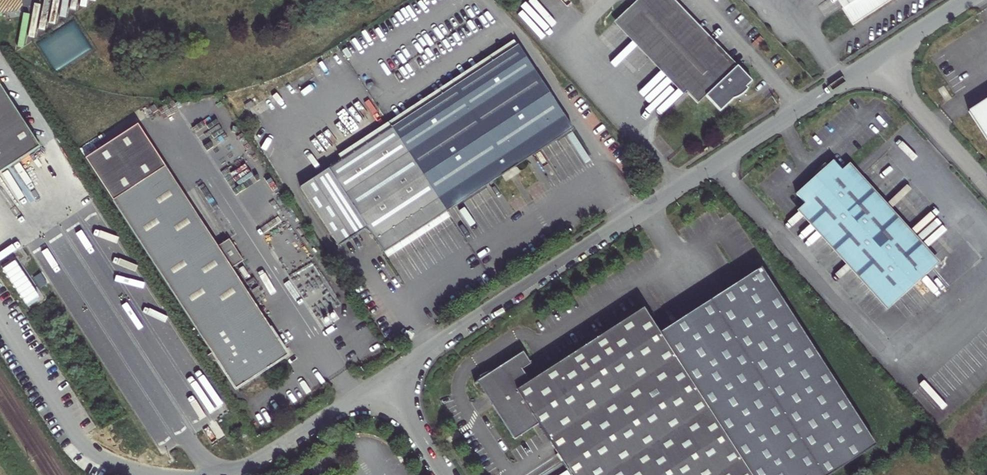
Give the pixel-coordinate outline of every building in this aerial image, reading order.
[(659,0),(632,0),(610,21),(693,106),(699,100),(714,114),(734,94),(737,97),(744,83),(731,68),(727,71),(659,0)] [(841,8),(836,13),(847,29),(891,0),(836,0),(841,8)] [(516,50),(297,188),(337,249),(365,231),(380,255),(568,133),(516,50)] [(35,144),(0,90),(0,167),(35,144)] [(967,110),(986,141),(986,97),(967,110)] [(130,127),(78,161),(227,395),(275,367),(279,352),(224,269),(236,262),(220,240),(208,247),(130,127)] [(806,201),(804,203),(895,303),(936,265),(845,166),(842,169),(838,165),(834,160),(798,192),(804,199),(806,201)] [(479,376),(496,403),(493,406),(515,441),(537,426),(569,474),(839,474),(880,449),(762,268),(660,333),(644,308),(531,381),(524,369),(531,365),(522,353),(491,375),(489,370),(479,376)]
